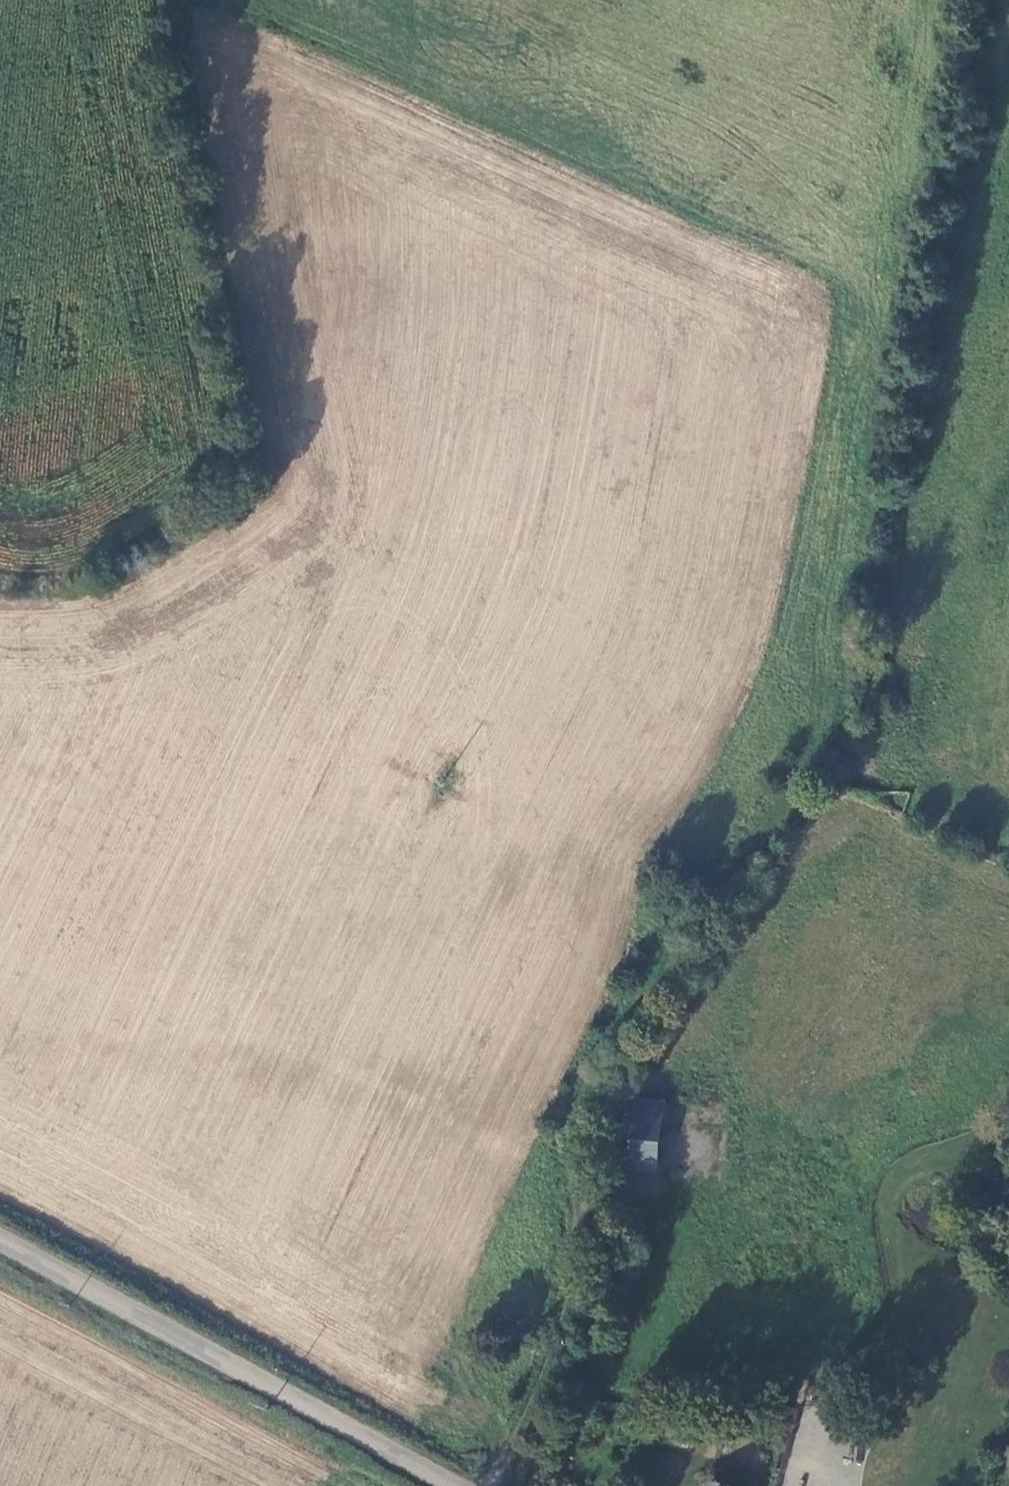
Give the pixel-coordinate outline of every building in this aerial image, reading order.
[(626,1105),(621,1169),(645,1171),(651,1107),(626,1105)] [(837,1415),(837,1430),(867,1430),(867,1415),(837,1415)]
